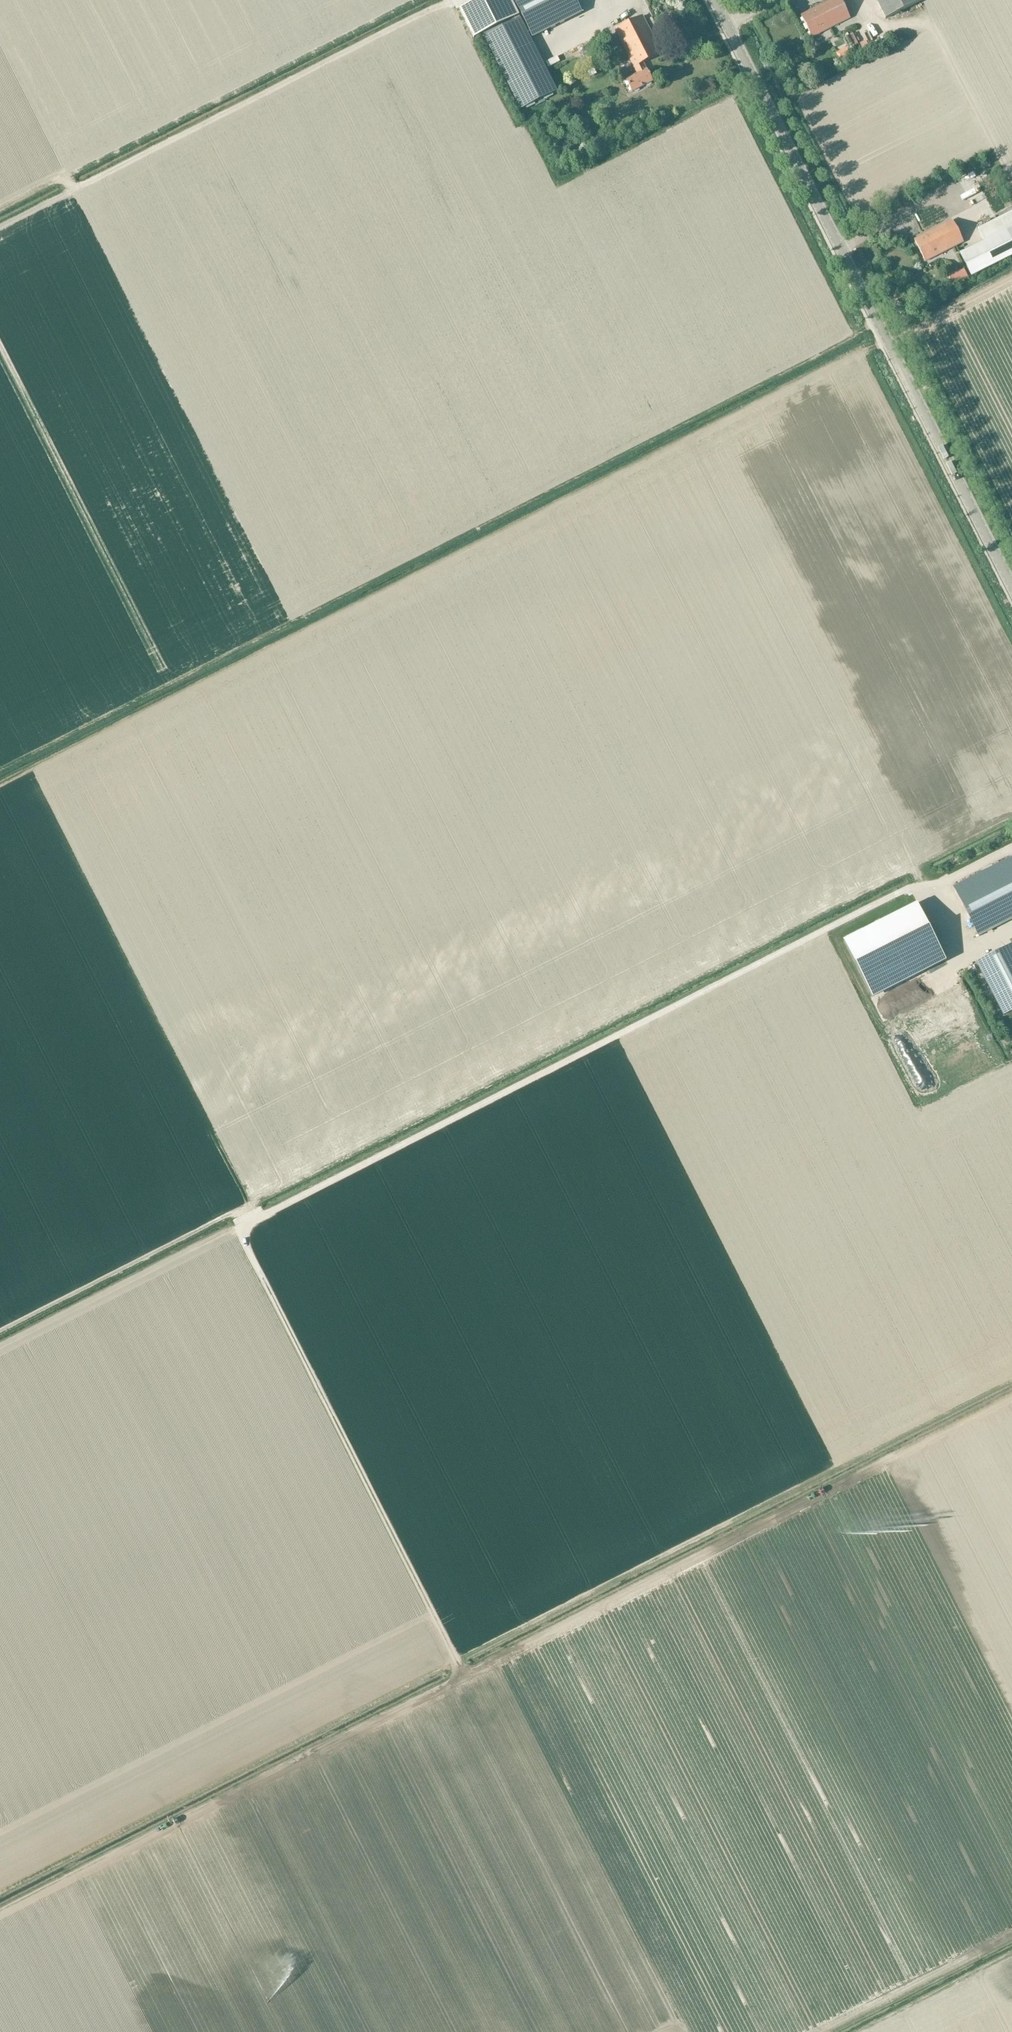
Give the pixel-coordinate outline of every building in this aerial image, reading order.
[(511,0),(480,0),(460,10),(474,39),(519,17),(511,0)] [(532,38),(582,13),(576,0),(514,0),(532,38)] [(812,37),(850,18),(841,0),(833,0),(801,15),(812,37)] [(885,19),(922,1),(921,0),(876,0),(885,19)] [(653,81),(644,62),(661,54),(642,17),(615,31),(636,73),(625,78),(632,91),(653,81)] [(557,92),(526,30),(520,19),(485,37),(521,109),(557,92)] [(542,58),(550,54),(547,49),(539,53),(542,58)] [(960,253),(971,276),(1011,255),(1011,214),(978,231),(983,242),(960,253)] [(915,240),(925,261),(963,242),(953,221),(915,240)] [(957,273),(950,277),(953,284),(960,280),(957,273)] [(979,938),(1011,921),(1011,866),(1008,858),(953,886),(979,938)] [(945,958),(918,904),(844,942),(871,996),(945,958)] [(976,962),(1003,1016),(1011,1012),(1011,945),(976,962)] [(875,1014),(924,994),(917,979),(869,999),(875,1014)]
